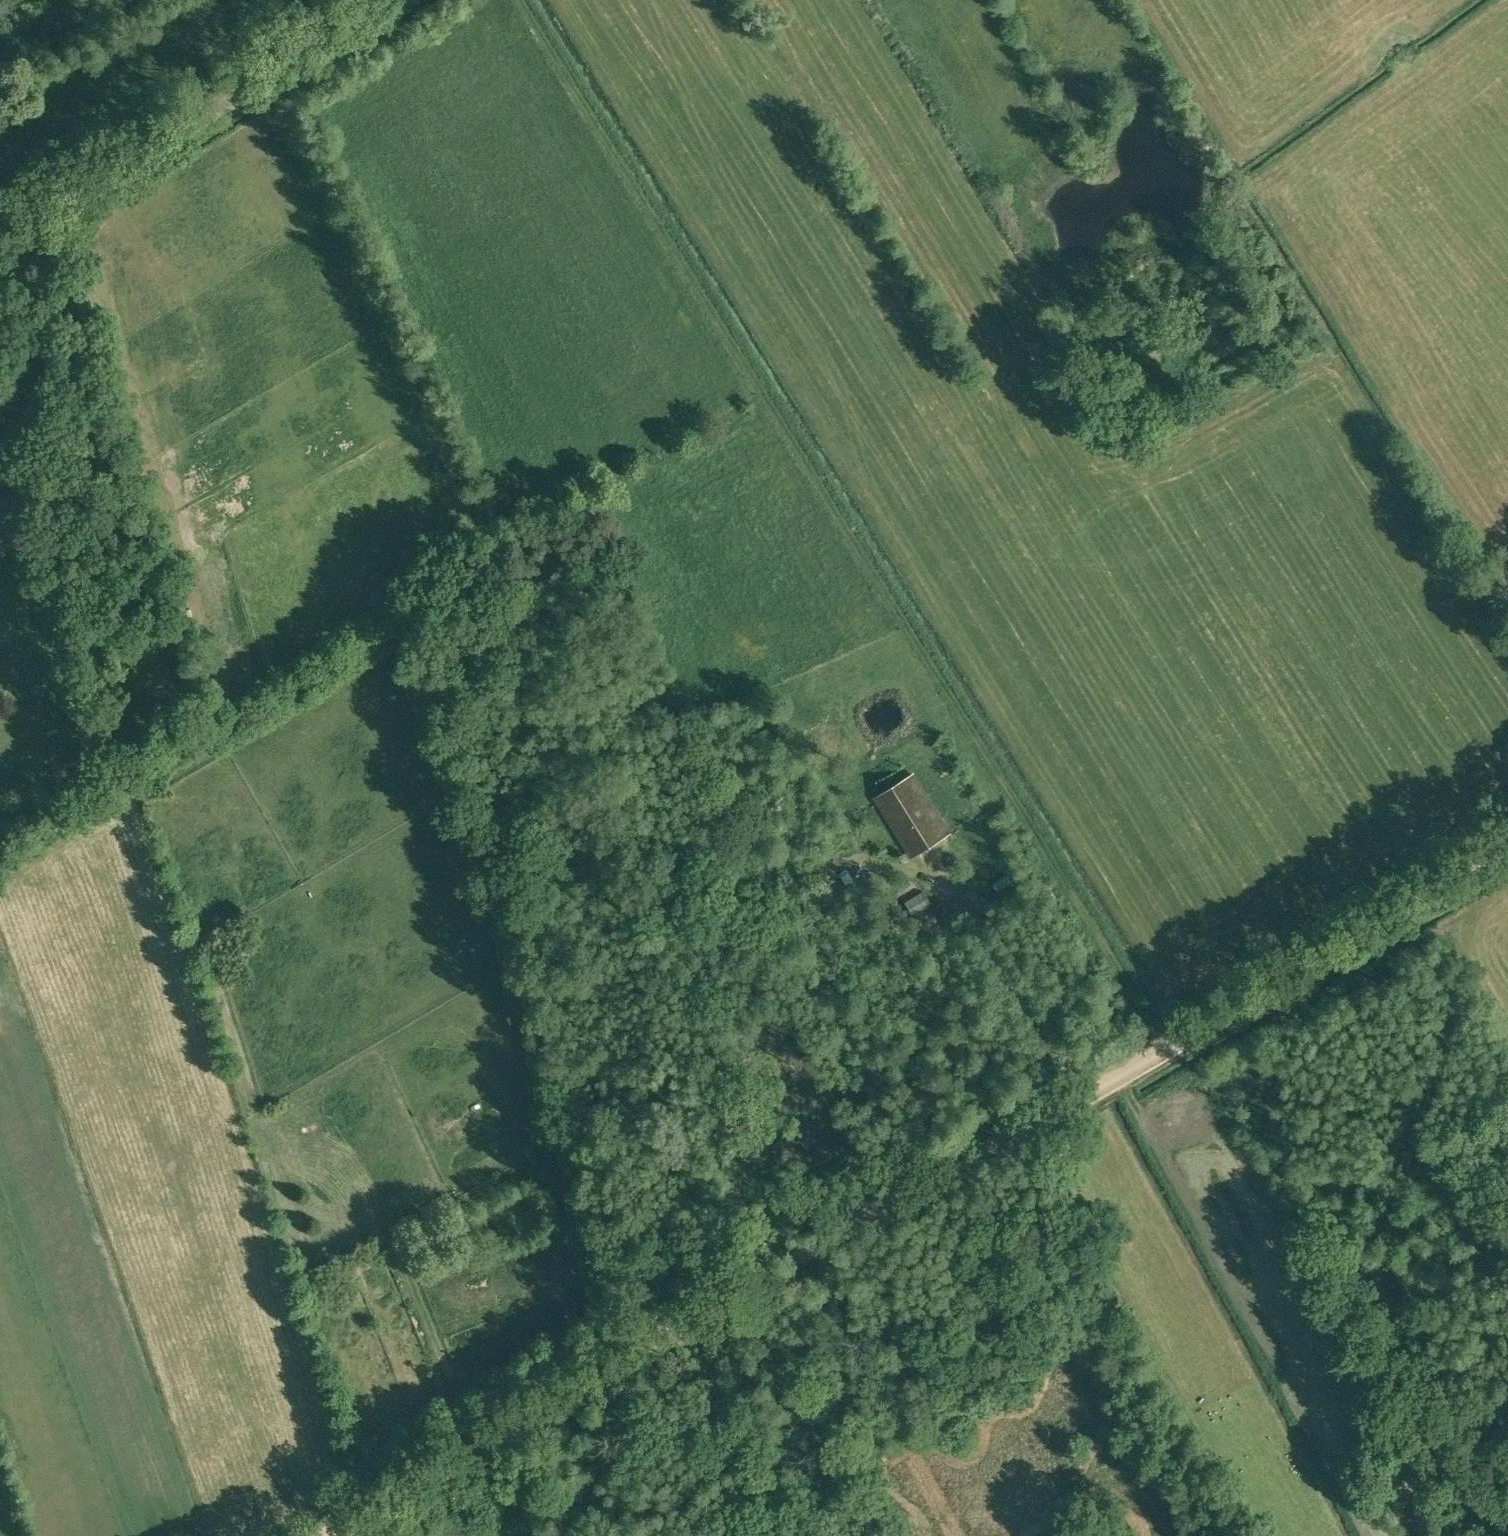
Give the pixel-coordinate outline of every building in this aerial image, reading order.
[(8,10),(2,0),(0,0),(0,15),(8,10)] [(31,518),(22,489),(0,496),(0,520),(2,527),(31,518)] [(224,697),(241,692),(238,682),(221,687),(224,697)] [(951,833),(914,773),(873,799),(910,859),(951,833)] [(850,894),(868,885),(857,862),(838,871),(850,894)] [(922,891),(905,902),(915,917),(932,906),(922,891)]
